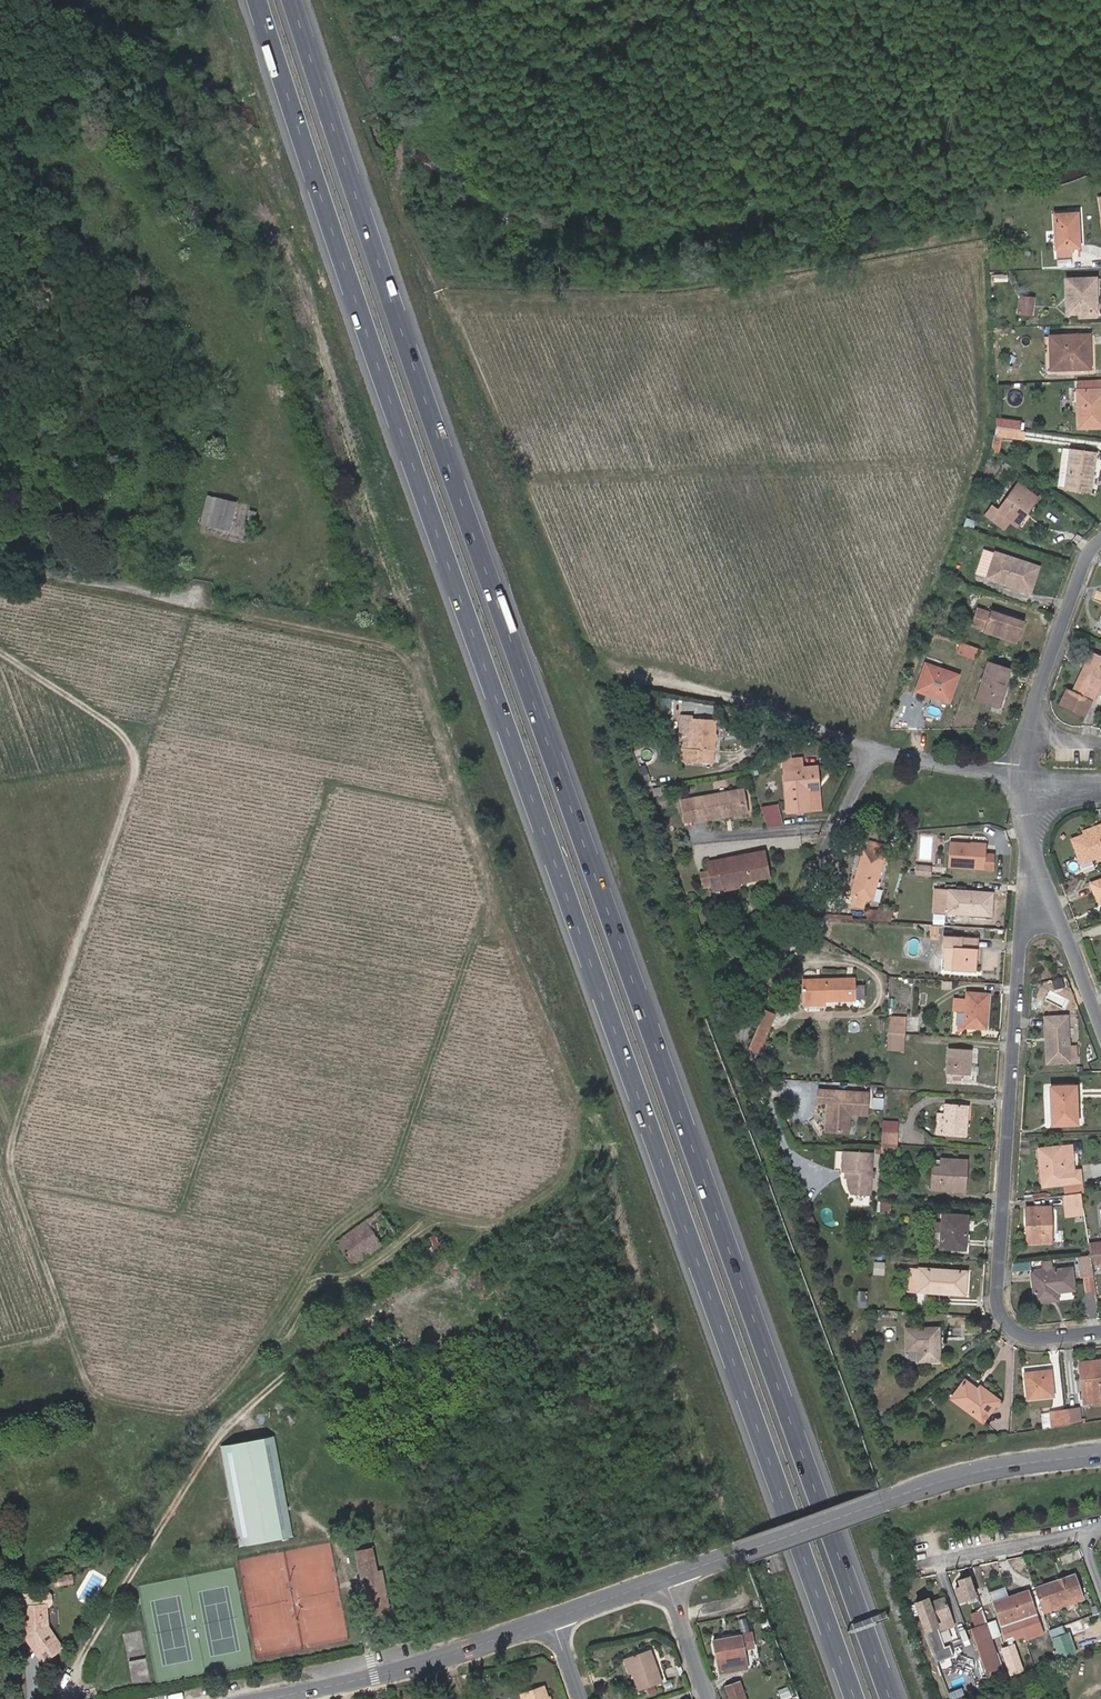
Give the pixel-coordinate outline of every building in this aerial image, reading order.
[(1078,246),(1077,212),(1054,213),(1056,247),(1056,256),(1071,255),(1070,246),(1078,246)] [(1071,265),(1071,258),(1056,259),(1057,266),(1071,265)] [(1007,281),(1007,274),(993,275),(993,282),(1007,281)] [(1096,313),(1095,278),(1066,279),(1067,314),(1078,314),(1096,313)] [(1031,315),(1033,298),(1021,296),(1019,314),(1031,315)] [(1089,369),(1088,335),(1049,336),(1050,370),(1089,369)] [(1077,381),(1077,391),(1100,390),(1100,380),(1077,381)] [(1077,391),(1078,428),(1100,427),(1100,390),(1077,391)] [(1020,430),(1021,421),(996,418),(996,427),(1020,430)] [(1023,440),(1025,431),(996,428),(990,450),(998,456),(1001,437),(1023,440)] [(1095,461),(1096,452),(1069,449),(1064,489),(1091,492),(1094,468),(1088,468),(1089,460),(1095,461)] [(1026,513),(1037,498),(1018,484),(998,510),(992,505),(984,515),(1003,529),(1009,521),(1014,524),(1024,512),(1026,513)] [(228,530),(235,503),(207,496),(201,523),(228,530)] [(1016,526),(1026,513),(1024,512),(1014,524),(1016,526)] [(987,578),(995,553),(983,549),(975,573),(987,578)] [(1030,592),(1038,567),(995,553),(987,578),(1030,592)] [(1017,642),(1024,620),(990,609),(989,612),(976,608),(970,627),(984,631),(983,631),(1017,642)] [(973,657),(976,648),(960,642),(957,652),(973,657)] [(1100,681),(1100,656),(1091,652),(1072,692),(1066,690),(1059,704),(1085,716),(1092,701),(1100,681)] [(997,707),(1009,670),(987,663),(976,700),(997,707)] [(957,675),(925,665),(916,690),(948,702),(957,675)] [(688,749),(690,718),(679,717),(677,748),(688,749)] [(714,720),(690,718),(688,749),(671,748),(670,759),(709,762),(710,751),(712,751),(714,720)] [(777,744),(786,733),(780,729),(772,740),(777,744)] [(772,751),(777,744),(772,740),(767,747),(772,751)] [(825,756),(827,749),(820,747),(818,754),(825,756)] [(809,811),(807,783),(818,782),(816,766),(802,767),(801,758),(782,760),(787,812),(809,811)] [(820,810),(818,782),(807,783),(809,811),(820,810)] [(662,795),(660,787),(652,788),(654,796),(662,795)] [(746,813),(742,789),(740,790),(743,810),(725,814),(726,816),(746,813)] [(743,810),(740,790),(692,798),(696,820),(697,822),(726,816),(725,814),(743,810)] [(696,820),(692,798),(681,801),(685,821),(696,820)] [(777,812),(762,813),(764,821),(779,819),(777,812)] [(1095,827),(1097,830),(1084,834),(1071,839),(1080,864),(1096,858),(1097,861),(1100,860),(1100,824),(1095,827)] [(881,855),(884,845),(868,841),(865,850),(881,855)] [(993,870),(994,854),(985,853),(986,844),(949,842),(947,867),(993,870)] [(871,901),(884,855),(881,855),(865,850),(863,850),(850,896),(871,901)] [(768,877),(763,851),(707,862),(709,870),(712,886),(713,891),(723,889),(723,890),(735,888),(734,883),(739,882),(768,877)] [(712,886),(709,870),(699,873),(702,889),(712,886)] [(1090,883),(1098,903),(1100,902),(1100,879),(1090,883)] [(879,885),(875,898),(881,900),(885,887),(879,885)] [(990,915),(992,893),(948,890),(948,891),(934,890),(933,911),(947,912),(947,913),(990,915)] [(890,921),(893,911),(867,910),(867,920),(890,921)] [(975,971),(978,938),(942,936),(941,959),(952,960),(951,969),(975,971)] [(951,969),(952,960),(941,959),(941,969),(951,969)] [(773,995),(787,965),(784,964),(769,993),(773,995)] [(854,985),(853,978),(803,980),(804,1005),(823,1005),(823,1001),(854,1000),(854,999),(854,985)] [(865,999),(865,985),(854,985),(854,999),(865,999)] [(1064,992),(1062,986),(1054,987),(1055,994),(1064,992)] [(986,1029),(988,994),(967,992),(966,1000),(954,999),(953,1010),(965,1011),(964,1027),(986,1029)] [(768,1030),(774,1015),(764,1011),(758,1025),(768,1030)] [(905,1024),(905,1017),(888,1016),(887,1023),(905,1024)] [(1069,1062),(1066,1016),(1045,1017),(1047,1063),(1069,1062)] [(905,1034),(905,1024),(887,1023),(887,1033),(905,1034)] [(758,1052),(768,1030),(758,1025),(748,1048),(758,1052)] [(904,1052),(905,1034),(887,1033),(886,1051),(904,1052)] [(969,1075),(971,1049),(948,1048),(946,1073),(952,1074),(952,1080),(961,1081),(961,1074),(969,1075)] [(1077,1125),(1076,1085),(1050,1086),(1051,1125),(1077,1125)] [(866,1114),(867,1092),(818,1090),(817,1102),(828,1102),(826,1131),(848,1132),(849,1113),(866,1114)] [(965,1137),(968,1105),(945,1104),(944,1113),(938,1113),(936,1135),(965,1137)] [(897,1132),(898,1122),(882,1121),(881,1131),(897,1132)] [(897,1144),(897,1132),(881,1131),(881,1143),(897,1144)] [(896,1156),(897,1144),(881,1143),(881,1146),(880,1156),(896,1156)] [(1073,1171),(1071,1146),(1059,1147),(1061,1172),(1073,1171)] [(1082,1193),(1080,1170),(1073,1171),(1061,1172),(1059,1147),(1039,1149),(1043,1186),(1064,1184),(1065,1195),(1081,1193),(1082,1193)] [(870,1194),(872,1153),(843,1152),(842,1171),(845,1171),(848,1171),(848,1177),(847,1184),(851,1193),(870,1194)] [(965,1178),(966,1160),(941,1159),(941,1167),(933,1166),(931,1189),(958,1191),(959,1177),(965,1178)] [(1084,1215),(1081,1193),(1065,1195),(1063,1195),(1065,1217),(1084,1215)] [(889,1213),(890,1203),(881,1202),(880,1213),(889,1213)] [(1051,1242),(1050,1207),(1026,1207),(1027,1225),(1030,1224),(1030,1242),(1051,1242)] [(351,1265),(396,1235),(379,1211),(335,1243),(351,1265)] [(965,1250),(967,1215),(941,1213),(939,1248),(965,1250)] [(1088,1244),(1090,1255),(1100,1254),(1100,1243),(1088,1244)] [(1090,1255),(1091,1263),(1100,1262),(1100,1254),(1090,1255)] [(1091,1263),(1090,1255),(1077,1256),(1081,1277),(1093,1275),(1091,1263)] [(1074,1290),(1071,1267),(1051,1270),(1050,1261),(1042,1263),(1043,1271),(1031,1272),(1034,1303),(1052,1301),(1051,1293),(1056,1292),(1074,1290)] [(883,1275),(884,1263),(874,1262),(873,1274),(883,1275)] [(918,1291),(919,1270),(909,1269),(908,1290),(918,1291)] [(964,1292),(966,1272),(919,1269),(919,1270),(918,1291),(945,1293),(945,1290),(964,1292)] [(939,1361),(938,1328),(905,1328),(906,1350),(917,1350),(917,1362),(939,1361)] [(1100,1360),(1079,1362),(1082,1394),(1083,1402),(1087,1402),(1087,1404),(1100,1402),(1100,1365),(1100,1360)] [(1053,1397),(1050,1370),(1024,1373),(1027,1399),(1053,1397)] [(994,1406),(998,1400),(979,1386),(977,1389),(964,1380),(950,1398),(982,1422),(994,1406)] [(1083,1402),(1082,1394),(1079,1394),(1080,1406),(1088,1405),(1087,1404),(1087,1402),(1083,1402)] [(1085,1423),(1085,1418),(1080,1419),(1078,1409),(1066,1410),(1068,1426),(1085,1423)] [(1068,1426),(1066,1410),(1050,1413),(1052,1428),(1068,1426)] [(1052,1428),(1050,1413),(1041,1414),(1042,1430),(1052,1428)] [(274,1437),(274,1436),(220,1446),(239,1546),(293,1536),(274,1437)] [(371,1549),(356,1552),(361,1576),(365,1575),(372,1614),(388,1611),(380,1572),(376,1573),(371,1549)] [(74,1583),(72,1573),(64,1575),(65,1585),(74,1583)] [(65,1585),(64,1575),(53,1577),(55,1586),(65,1585)] [(372,1614),(365,1575),(361,1576),(368,1614),(372,1614)] [(1074,1575),(1035,1588),(1043,1612),(1064,1605),(1062,1601),(1075,1597),(1076,1601),(1083,1599),(1074,1575)] [(955,1588),(959,1601),(976,1595),(970,1576),(959,1580),(961,1586),(955,1588)] [(1027,1590),(994,1602),(1003,1626),(1007,1640),(1024,1635),(1041,1629),(1027,1590)] [(48,1626),(46,1606),(48,1606),(51,1603),(50,1595),(47,1592),(20,1595),(21,1607),(23,1634),(33,1649),(40,1644),(49,1657),(62,1648),(48,1626)] [(1075,1597),(1062,1601),(1064,1605),(1065,1609),(1078,1605),(1076,1601),(1075,1597)] [(929,1603),(927,1598),(915,1602),(915,1603),(925,1630),(937,1663),(954,1657),(950,1646),(945,1648),(939,1630),(953,1625),(944,1598),(929,1603)] [(915,1603),(908,1606),(917,1632),(925,1630),(915,1603)] [(980,1610),(965,1615),(969,1629),(970,1628),(984,1624),(980,1610)] [(984,1624),(970,1628),(987,1677),(1002,1672),(986,1623),(984,1624)] [(1050,1632),(1059,1659),(1076,1653),(1068,1633),(1065,1634),(1062,1627),(1050,1632)] [(1042,1634),(1041,1629),(1024,1635),(1026,1639),(1042,1634)] [(713,1640),(720,1672),(747,1668),(743,1649),(753,1647),(751,1633),(713,1640)] [(49,1657),(40,1644),(33,1649),(42,1662),(49,1657)] [(1003,1651),(1010,1673),(1022,1670),(1014,1645),(1002,1649),(1003,1651)] [(632,1671),(639,1690),(661,1682),(649,1649),(627,1657),(632,1671)] [(1010,1673),(1003,1651),(997,1653),(1006,1679),(1012,1677),(1010,1673)] [(632,1671),(627,1657),(624,1658),(629,1672),(632,1671)] [(726,1686),(730,1698),(745,1698),(739,1682),(726,1686)] [(520,1693),(522,1698),(547,1698),(543,1685),(520,1693)] [(781,1698),(789,1696),(785,1687),(777,1690),(781,1698)]
